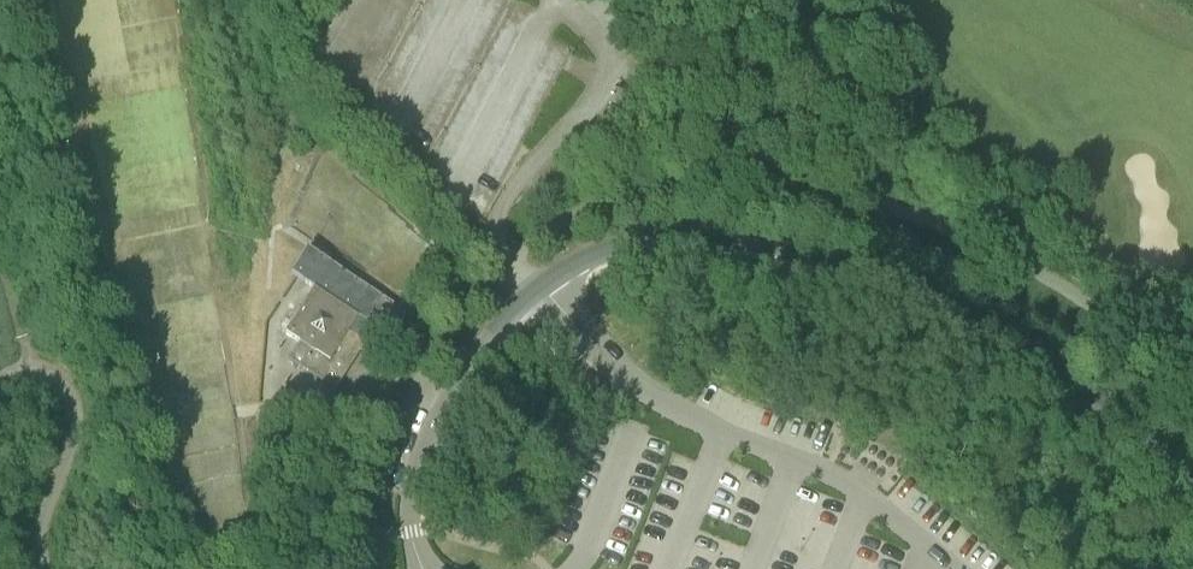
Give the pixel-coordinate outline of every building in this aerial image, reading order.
[(289,360),(316,378),(336,391),(367,344),(350,333),(359,319),(314,290),(286,334),(300,344),(289,360)]
